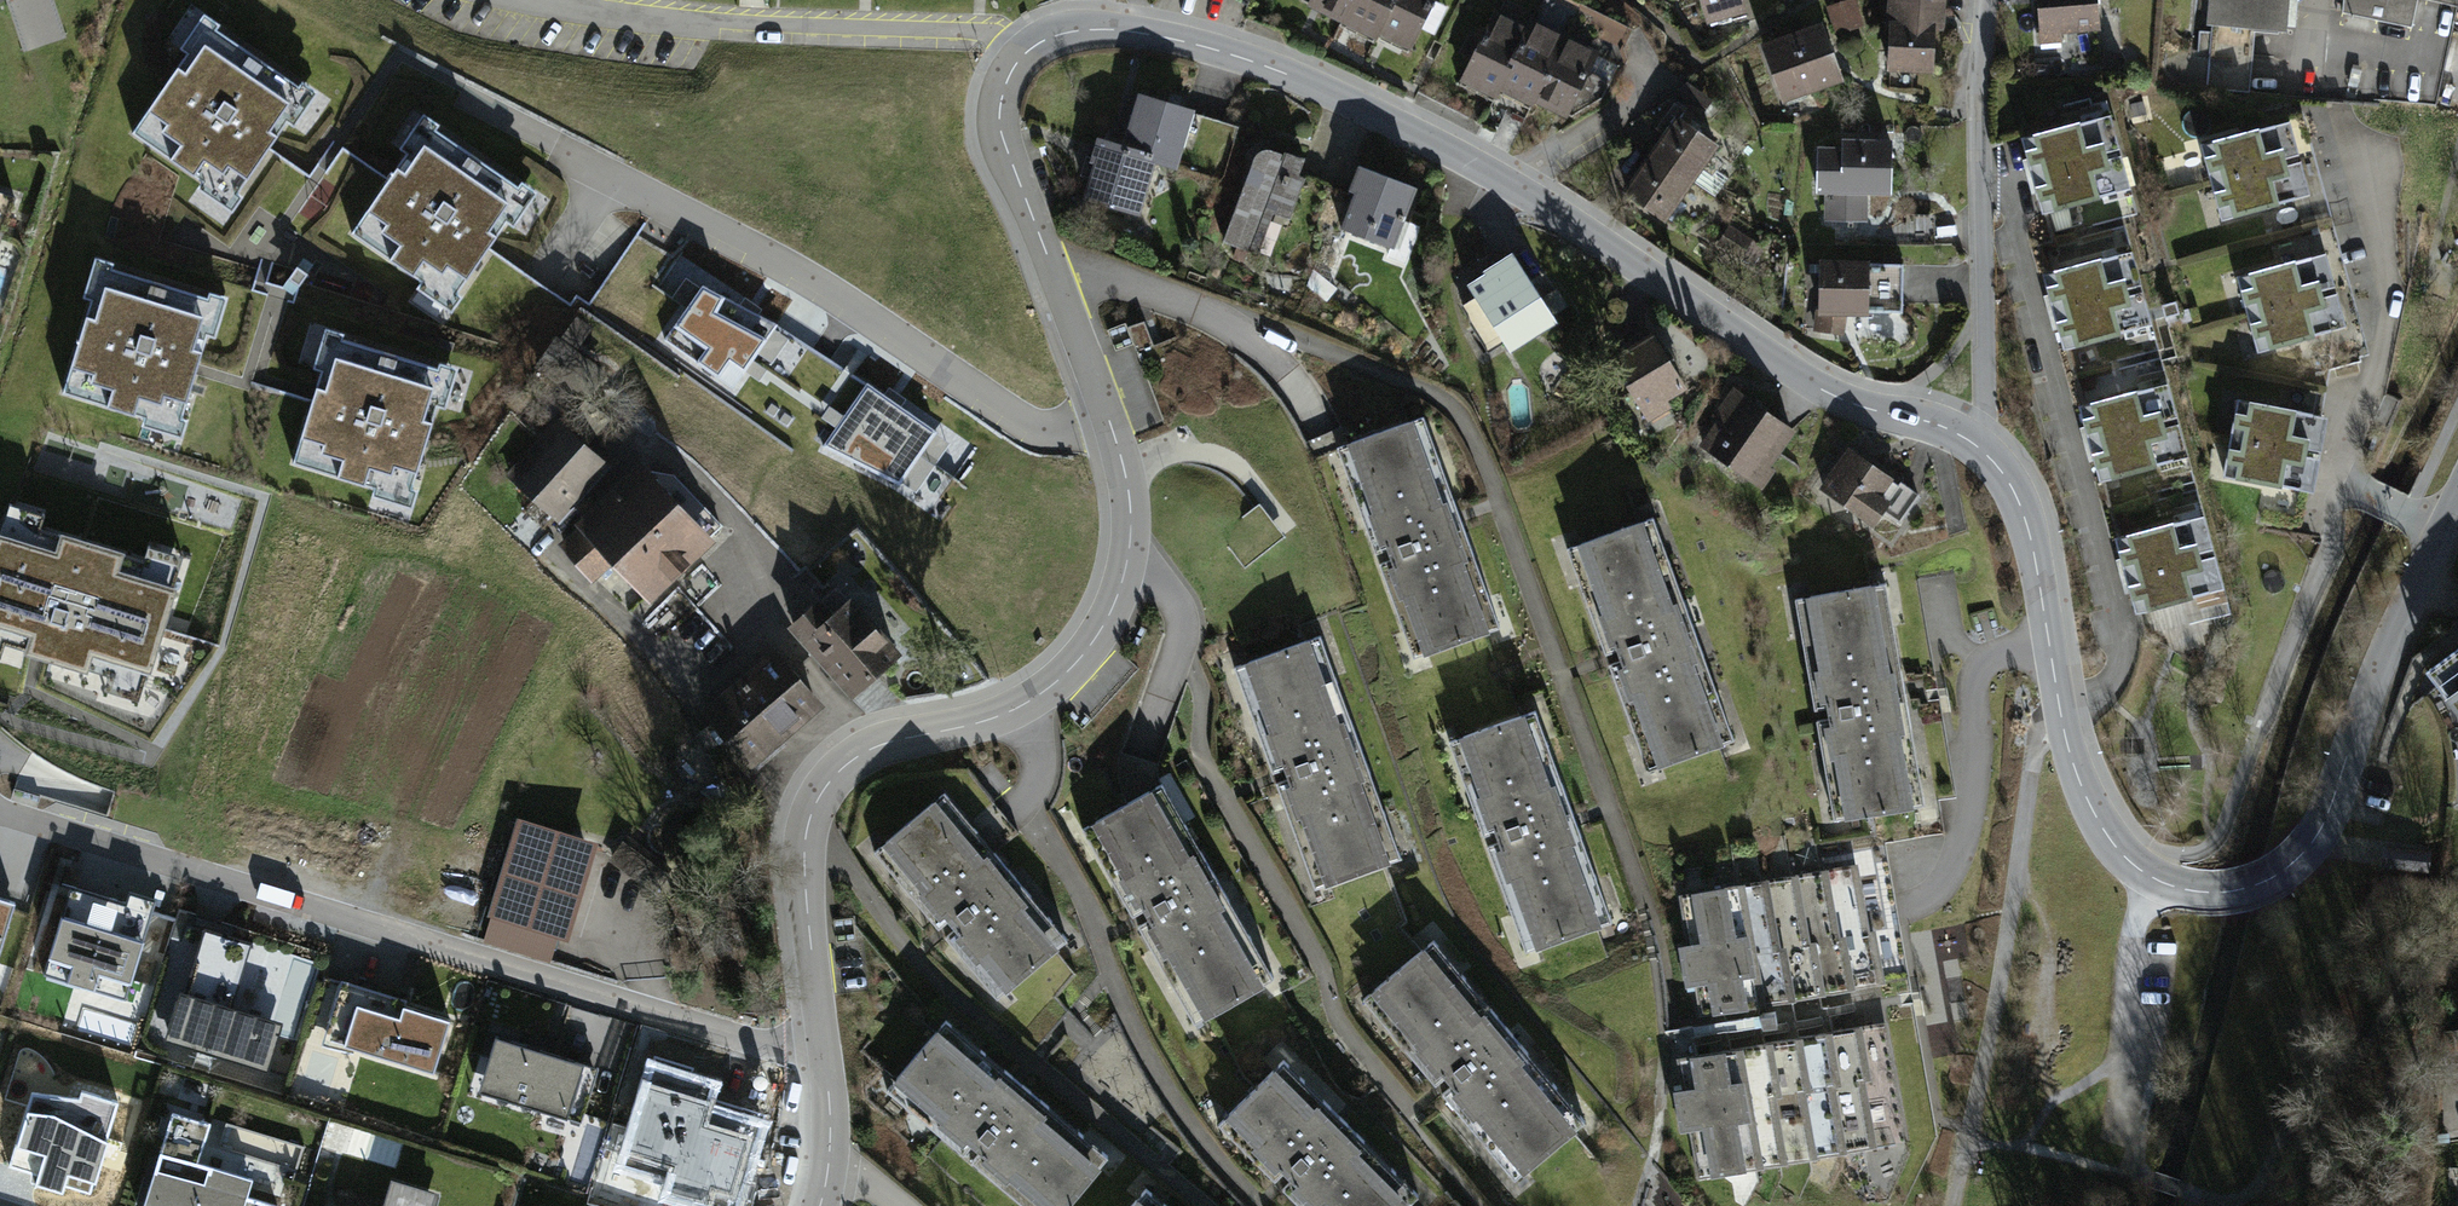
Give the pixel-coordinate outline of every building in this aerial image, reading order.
[(1316,17),(1418,64),(1447,0),(1325,0),(1316,17)] [(1715,36),(1757,23),(1750,0),(1704,0),(1715,36)] [(1889,78),(1947,82),(1954,0),(1895,0),(1889,78)] [(2044,46),(2104,46),(2104,0),(2044,0),(2044,46)] [(2207,51),(2297,58),(2301,0),(2210,0),(2207,51)] [(2362,20),(2427,35),(2435,0),(2363,0),(2362,20)] [(1836,34),(1861,27),(1854,1),(1828,8),(1836,34)] [(1606,57),(1505,10),(1473,78),(1574,125),(1606,57)] [(299,87),(214,29),(195,57),(188,52),(132,133),(203,182),(208,174),(236,194),(287,120),(280,115),(299,87)] [(1846,94),(1828,33),(1758,54),(1776,115),(1846,94)] [(1197,123),(1129,106),(1118,151),(1098,146),(1082,207),(1153,225),(1163,184),(1180,188),(1197,123)] [(2125,109),(2034,134),(2056,214),(2147,189),(2125,109)] [(1724,162),(1682,126),(1626,192),(1668,228),(1724,162)] [(2306,128),(2215,152),(2237,232),(2327,207),(2306,128)] [(519,187),(434,129),(414,157),(407,152),(351,233),(422,282),(427,274),(456,294),(507,220),(499,215),(519,187)] [(1898,147),(1847,145),(1844,212),(1895,214),(1898,147)] [(1277,270),(1311,174),(1260,157),(1227,253),(1277,270)] [(1430,195),(1363,167),(1332,243),(1399,270),(1430,195)] [(12,197),(0,193),(0,230),(12,197)] [(2142,250),(2052,274),(2073,354),(2164,329),(2142,250)] [(1551,326),(1518,258),(1458,287),(1491,355),(1551,326)] [(2341,258),(2250,283),(2272,363),(2362,338),(2341,258)] [(307,273),(296,266),(288,279),(299,286),(307,273)] [(1911,270),(1824,266),(1822,323),(1909,327),(1911,270)] [(208,298),(110,268),(100,301),(92,298),(62,392),(146,417),(148,409),(181,419),(207,334),(198,331),(208,298)] [(1549,317),(1564,311),(1551,275),(1535,281),(1549,317)] [(587,328),(576,320),(559,344),(555,342),(538,367),(553,377),(571,352),(587,328)] [(439,368),(340,339),(330,371),(321,368),(292,463),(375,488),(378,479),(411,489),(437,404),(429,401),(439,368)] [(1691,405),(1660,350),(1613,376),(1643,431),(1691,405)] [(2176,373),(2086,397),(2108,477),(2198,452),(2176,373)] [(2334,411),(2241,398),(2229,480),(2323,492),(2334,411)] [(1798,441),(1741,402),(1702,459),(1759,498),(1798,441)] [(684,431),(675,422),(669,429),(679,437),(684,431)] [(555,519),(602,468),(557,427),(511,479),(555,519)] [(1416,429),(1331,458),(1402,668),(1487,640),(1416,429)] [(1921,504),(1855,453),(1821,497),(1887,548),(1921,504)] [(648,479),(640,472),(564,545),(592,577),(612,557),(648,594),(718,526),(672,477),(653,474),(648,479)] [(2213,501),(2122,526),(2144,605),(2234,581),(2213,501)] [(5,518),(0,533),(0,643),(143,686),(179,571),(5,518)] [(1656,520),(1567,551),(1651,788),(1739,757),(1656,520)] [(896,654),(837,587),(793,626),(852,692),(896,654)] [(1881,589),(1799,603),(1840,844),(1923,830),(1881,589)] [(1327,638),(1240,672),(1335,915),(1422,881),(1327,638)] [(2428,670),(2457,715),(2457,651),(2428,670)] [(775,656),(709,713),(749,759),(814,702),(775,656)] [(1534,716),(1452,747),(1532,962),(1614,932),(1534,716)] [(1161,785),(1082,831),(1201,1038),(1280,993),(1161,785)] [(950,798),(878,856),(1005,1015),(1078,957),(950,798)] [(585,843),(520,824),(494,912),(558,931),(585,843)] [(667,868),(626,840),(612,860),(653,888),(667,868)] [(2407,867),(2431,868),(2432,851),(2408,851),(2407,867)] [(1879,863),(1680,895),(1701,1030),(1900,998),(1879,863)] [(74,873),(48,961),(130,985),(157,898),(74,873)] [(0,898),(0,946),(14,902),(0,898)] [(204,925),(173,1029),(194,1035),(191,1046),(259,1067),(270,1031),(221,1016),(245,938),(204,925)] [(1453,938),(1370,1007),(1527,1196),(1610,1128),(1453,938)] [(360,992),(344,1044),(433,1071),(449,1019),(360,992)] [(1906,1011),(1677,1051),(1703,1197),(1932,1157),(1906,1011)] [(879,1098),(1018,1205),(1086,1205),(1122,1160),(941,1019),(879,1098)] [(598,1066),(495,1035),(478,1090),(581,1122),(598,1066)] [(1221,1126),(1307,1205),(1418,1205),(1430,1193),(1284,1058),(1221,1126)] [(653,1068),(622,1165),(673,1181),(669,1193),(709,1205),(738,1205),(763,1124),(710,1108),(717,1087),(653,1068)] [(32,1097),(12,1165),(36,1173),(32,1186),(61,1194),(64,1184),(90,1192),(116,1104),(81,1093),(77,1102),(32,1097)] [(172,1120),(143,1205),(272,1205),(196,1181),(212,1133),(172,1120)] [(299,1144),(275,1148),(278,1169),(302,1165),(299,1144)] [(450,1201),(394,1184),(387,1205),(448,1205),(450,1201)] [(1134,1205),(1176,1205),(1151,1186),(1134,1205)]
